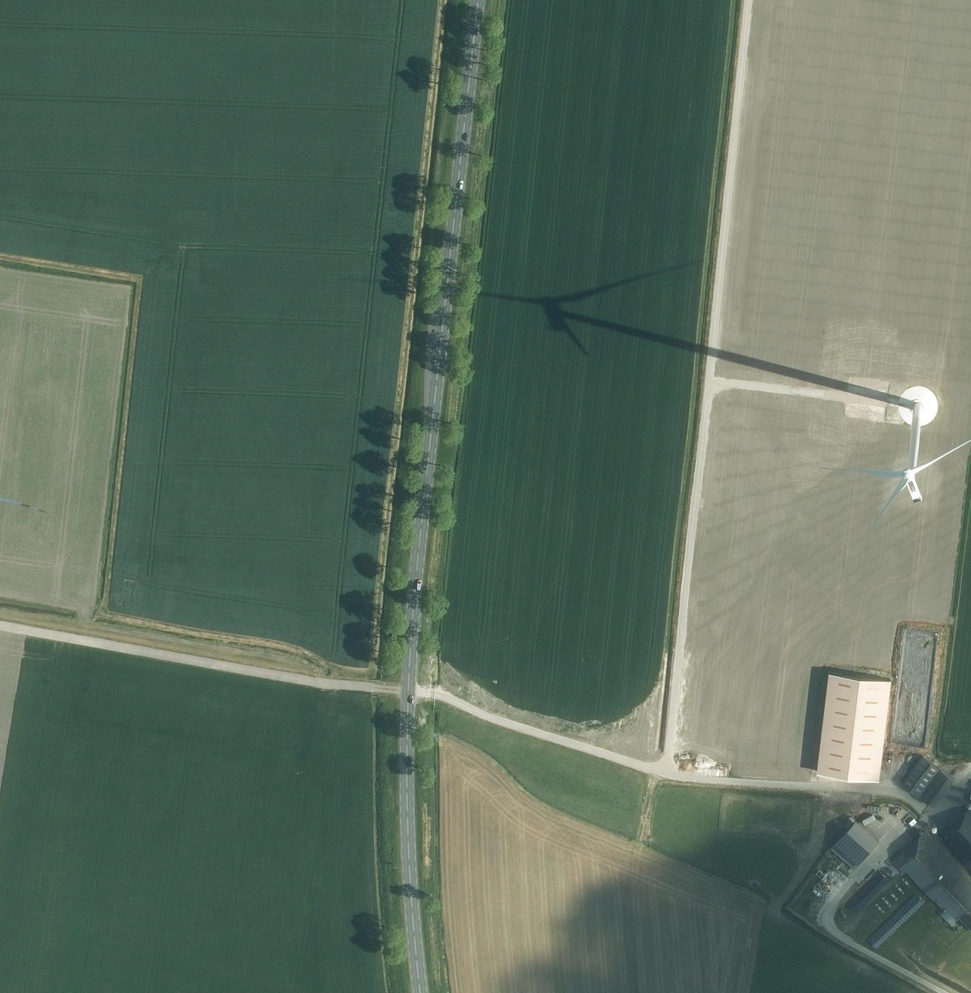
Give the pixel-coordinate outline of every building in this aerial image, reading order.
[(923,406),(923,405),(923,404),(922,404),(922,403),(921,403),(921,402),(920,402),(920,401),(919,401),(918,401),(917,401),(916,402),(915,402),(915,403),(914,403),(914,404),(913,405),(913,406),(913,407),(914,407),(914,408),(914,409),(915,409),(915,410),(916,410),(917,411),(918,411),(919,411),(920,411),(920,410),(921,410),(922,409),(922,408),(923,408),(923,407),(923,406)] [(819,760),(817,771),(880,779),(892,679),(829,671),(819,760)] [(904,782),(935,805),(955,779),(923,755),(904,782)] [(939,833),(970,872),(970,807),(939,833)] [(832,847),(855,868),(881,840),(857,819),(849,828),(833,846),(832,847)] [(925,830),(895,859),(907,871),(933,900),(934,899),(944,910),(946,908),(956,919),(960,915),(970,926),(970,881),(925,830)] [(893,862),(904,874),(907,871),(896,859),(893,862)]
